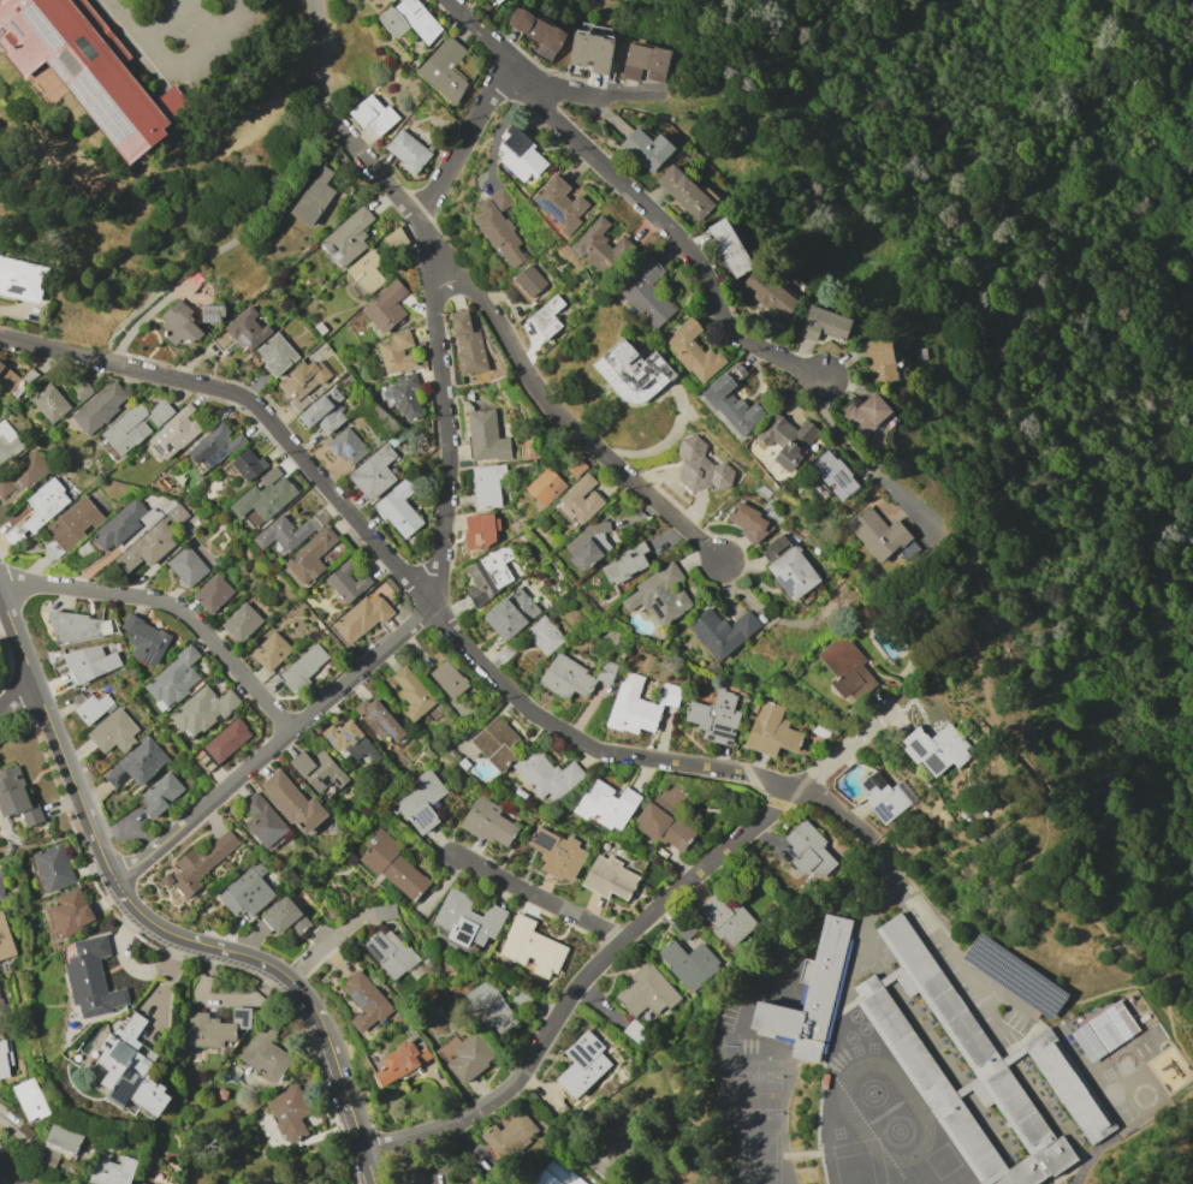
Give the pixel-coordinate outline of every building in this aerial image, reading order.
[(24,80),(28,77),(48,104),(70,88),(128,165),(169,135),(162,125),(189,105),(174,85),(151,102),(123,63),(128,59),(85,0),(0,0),(0,48),(24,80)] [(394,40),(410,26),(425,44),(442,31),(417,0),(399,0),(376,19),(394,40)] [(505,28),(558,50),(567,31),(513,8),(505,28)] [(613,37),(573,31),(568,64),(589,67),(588,73),(608,75),(613,37)] [(453,104),(469,85),(451,69),(466,51),(446,34),(415,72),(453,104)] [(669,51),(628,42),(620,77),(638,81),(640,70),(646,71),(645,79),(662,83),(669,51)] [(349,112),(374,140),(397,120),(371,92),(349,112)] [(525,185),(548,160),(512,126),(494,145),(504,154),(498,160),(525,185)] [(659,133),(650,141),(637,127),(619,144),(649,174),(674,149),(659,133)] [(415,174),(431,154),(400,128),(383,149),(415,174)] [(697,221),(714,203),(672,163),(654,181),(697,221)] [(290,215),(312,228),(333,190),(324,185),(332,171),(319,164),(290,215)] [(570,187),(554,173),(530,200),(568,235),(580,221),(576,217),(588,204),(577,194),(571,201),(563,195),(570,187)] [(473,217),(509,270),(525,260),(516,246),(521,243),(500,211),(512,203),(501,188),(476,205),(481,212),(473,217)] [(341,269),(369,243),(359,232),(374,218),(361,204),(318,244),(341,269)] [(622,236),(612,247),(600,235),(610,224),(599,214),(569,247),(605,280),(635,247),(622,236)] [(751,269),(727,216),(707,226),(731,279),(751,269)] [(381,261),(370,248),(345,269),(367,295),(384,281),(374,267),(381,261)] [(675,309),(650,285),(664,270),(650,255),(615,290),(655,329),(675,309)] [(38,303),(46,267),(0,256),(0,294),(38,303)] [(530,300),(547,282),(527,263),(510,282),(530,300)] [(738,288),(779,324),(797,303),(756,267),(738,288)] [(408,292),(395,278),(360,310),(382,335),(406,313),(396,303),(408,292)] [(546,339),(561,325),(552,315),(564,304),(555,294),(527,318),(546,339)] [(174,346),(181,338),(190,347),(203,332),(189,319),(194,313),(178,299),(157,323),(168,332),(164,336),(174,346)] [(851,320),(808,304),(796,336),(815,343),(819,333),(843,342),(851,320)] [(222,306),(202,305),(202,322),(222,322),(222,306)] [(236,339),(247,352),(272,331),(265,324),(260,328),(252,319),(257,314),(250,306),(211,339),(222,352),(236,339)] [(479,329),(471,331),(467,311),(449,314),(461,376),(487,371),(479,329)] [(725,363),(710,346),(702,353),(691,340),(702,330),(690,316),(662,341),(700,384),(725,363)] [(413,346),(409,331),(376,341),(385,374),(416,365),(413,354),(404,356),(402,349),(413,346)] [(276,377),(298,356),(276,332),(253,353),(276,377)] [(904,378),(901,361),(893,362),(890,337),(863,341),(869,383),(904,378)] [(655,350),(642,361),(623,338),(592,363),(631,411),(675,376),(655,350)] [(331,375),(315,355),(277,384),(298,410),(309,401),(305,395),(331,375)] [(765,414),(753,402),(747,408),(729,390),(746,373),(734,361),(700,394),(742,437),(765,414)] [(6,397),(20,380),(0,363),(0,391),(6,397)] [(418,388),(414,372),(394,377),(396,384),(391,386),(400,422),(420,417),(413,389),(418,388)] [(129,397),(112,379),(70,417),(87,436),(129,397)] [(92,389),(79,379),(71,390),(76,393),(74,396),(82,402),(92,389)] [(70,408),(49,382),(28,399),(50,425),(70,408)] [(315,423),(326,436),(347,417),(335,404),(342,398),(332,386),(297,417),(308,429),(315,423)] [(843,413),(858,436),(891,415),(876,391),(843,413)] [(119,457),(152,429),(153,429),(174,412),(162,398),(146,412),(137,401),(99,434),(119,457)] [(194,409),(187,402),(146,441),(165,461),(200,429),(187,415),(194,409)] [(510,457),(508,437),(496,438),(494,409),(466,411),(471,461),(510,457)] [(789,473),(804,454),(802,452),(819,430),(804,419),(796,429),(775,413),(755,438),(767,447),(772,442),(780,448),(772,459),(789,473)] [(23,446),(3,420),(0,423),(0,465),(23,446)] [(244,439),(239,433),(233,438),(219,422),(186,452),(197,464),(200,461),(209,471),(244,439)] [(348,468),(367,450),(346,426),(326,443),(348,468)] [(674,482),(729,492),(734,467),(703,461),(706,440),(683,436),(674,482)] [(384,466),(396,455),(383,442),(346,477),(371,502),(396,478),(384,466)] [(230,462),(246,482),(268,465),(260,456),(256,459),(247,448),(230,462)] [(50,470),(35,450),(9,469),(24,490),(50,470)] [(841,502),(860,485),(827,450),(807,467),(822,484),(823,483),(841,502)] [(297,494),(274,465),(255,480),(257,482),(228,506),(239,519),(244,516),(254,529),(297,494)] [(471,467),(474,508),(500,507),(498,479),(506,478),(505,465),(471,467)] [(524,488),(543,507),(566,486),(547,466),(524,488)] [(554,503),(577,528),(604,502),(591,488),(597,483),(587,472),(554,503)] [(0,499),(13,488),(1,474),(0,475),(0,499)] [(70,499),(50,477),(23,501),(32,511),(3,537),(13,549),(70,499)] [(403,540),(423,523),(402,500),(415,488),(404,477),(372,506),(403,540)] [(91,528),(103,519),(85,496),(45,527),(63,551),(91,528)] [(90,536),(108,556),(157,513),(152,507),(147,512),(133,497),(90,536)] [(726,521),(742,528),(738,537),(758,546),(769,523),(758,517),(761,512),(736,500),(726,521)] [(149,567),(181,539),(173,528),(188,516),(178,504),(113,559),(125,574),(142,559),(149,567)] [(896,519),(886,527),(868,505),(845,523),(879,564),(911,537),(896,519)] [(308,518),(294,529),(280,514),(252,539),(261,550),(274,539),(286,553),(316,527),(308,518)] [(466,547),(495,546),(495,531),(499,531),(498,515),(465,516),(466,547)] [(602,517),(563,544),(582,570),(612,549),(602,535),(611,528),(602,517)] [(338,539),(325,525),(283,563),(304,586),(325,567),(317,558),(338,539)] [(761,548),(767,558),(788,544),(782,534),(761,548)] [(55,559),(63,552),(50,537),(42,544),(55,559)] [(165,563),(188,588),(208,570),(185,544),(165,563)] [(647,550),(644,544),(599,563),(609,585),(648,568),(642,553),(647,550)] [(765,567),(793,601),(820,579),(792,545),(765,567)] [(514,584),(503,562),(513,557),(507,546),(465,566),(475,586),(466,590),(473,604),(514,584)] [(364,573),(355,582),(348,574),(355,567),(347,558),(324,580),(347,605),(372,581),(364,573)] [(620,601),(626,612),(642,603),(656,628),(692,607),(682,588),(675,592),(671,585),(682,578),(673,562),(632,585),(636,592),(620,601)] [(191,596),(209,615),(234,592),(215,572),(191,596)] [(481,617),(505,642),(539,610),(515,585),(481,617)] [(391,610),(372,589),(328,628),(347,649),(391,610)] [(220,625),(240,644),(263,620),(243,601),(220,625)] [(717,661),(761,626),(747,610),(726,627),(709,607),(687,625),(717,661)] [(88,610),(50,615),(54,643),(111,636),(109,619),(89,621),(88,610)] [(170,633),(126,615),(121,628),(131,633),(127,643),(134,646),(129,657),(156,668),(170,633)] [(523,632),(545,657),(565,639),(542,615),(523,632)] [(267,673),(292,649),(274,630),(249,654),(267,673)] [(876,684),(861,664),(865,661),(842,633),(816,654),(836,679),(830,684),(843,699),(849,694),(855,701),(876,684)] [(330,658),(315,642),(278,676),(293,692),(330,658)] [(121,666),(115,651),(103,656),(98,643),(63,657),(75,685),(121,666)] [(142,685),(164,711),(200,679),(188,666),(200,655),(189,644),(142,685)] [(537,684),(566,701),(573,690),(586,697),(598,677),(555,653),(537,684)] [(468,686),(446,658),(428,672),(450,700),(468,686)] [(436,703),(404,664),(388,677),(411,705),(403,712),(412,722),(436,703)] [(657,704),(637,699),(640,687),(617,681),(606,727),(636,734),(638,728),(655,732),(661,704),(676,708),(681,687),(662,682),(657,704)] [(217,699),(204,684),(169,715),(192,741),(239,700),(229,689),(217,699)] [(731,746),(739,711),(732,710),(736,693),(716,688),(712,706),(688,701),(683,722),(704,727),(701,739),(731,746)] [(113,703),(104,693),(94,703),(82,690),(72,699),(77,706),(72,710),(87,726),(113,703)] [(353,708),(380,740),(388,734),(395,742),(404,735),(370,694),(353,708)] [(743,746),(774,757),(778,746),(796,753),(803,734),(786,728),(788,721),(780,718),(784,708),(760,699),(743,746)] [(140,732),(117,707),(86,735),(103,753),(113,744),(120,751),(140,732)] [(470,740),(500,773),(517,757),(508,747),(518,739),(497,715),(470,740)] [(251,734),(235,716),(202,747),(218,765),(251,734)] [(351,764),(364,753),(374,763),(381,756),(348,720),(338,729),(332,723),(322,732),(351,764)] [(934,777),(951,763),(956,768),(973,753),(947,723),(929,739),(917,725),(898,742),(916,763),(919,761),(934,777)] [(168,759),(146,736),(102,777),(114,790),(128,776),(139,787),(168,759)] [(555,801),(585,776),(572,760),(557,772),(535,746),(511,766),(539,800),(548,793),(555,801)] [(290,760),(323,801),(348,781),(323,749),(311,759),(303,750),(290,760)] [(196,761),(207,773),(216,764),(205,752),(196,761)] [(21,812),(26,827),(44,821),(38,805),(31,807),(17,765),(0,770),(0,812),(2,818),(21,812)] [(258,786),(304,836),(328,814),(312,796),(307,801),(278,768),(258,786)] [(428,807),(447,791),(429,769),(391,800),(420,836),(439,820),(428,807)] [(889,788),(874,770),(855,786),(886,823),(915,799),(899,780),(889,788)] [(184,790),(168,771),(139,797),(147,806),(143,811),(151,820),(184,790)] [(620,831),(641,796),(624,787),(619,795),(592,778),(573,811),(608,831),(611,826),(620,831)] [(686,794),(667,782),(653,803),(648,799),(632,824),(681,855),(695,832),(672,817),(686,794)] [(244,825),(267,849),(289,828),(255,792),(240,805),(252,818),(244,825)] [(518,827),(497,815),(501,808),(477,794),(459,825),(505,850),(518,827)] [(826,842),(804,818),(782,839),(797,855),(790,862),(803,876),(810,869),(820,880),(837,863),(821,847),(826,842)] [(527,844),(544,852),(537,868),(571,884),(586,852),(576,848),(579,842),(566,836),(564,839),(535,826),(527,844)] [(239,843),(227,829),(200,852),(195,845),(173,863),(180,871),(170,879),(187,898),(204,884),(199,878),(239,843)] [(359,858),(413,903),(432,879),(374,832),(362,846),(366,849),(359,858)] [(75,882),(60,843),(31,855),(47,893),(75,882)] [(580,886),(607,898),(609,892),(627,901),(639,874),(595,853),(580,886)] [(275,895),(259,878),(265,871),(255,860),(216,896),(234,915),(243,907),(251,917),(275,895)] [(95,921),(79,886),(55,897),(58,903),(47,909),(61,938),(95,921)] [(506,911),(487,903),(481,916),(467,910),(472,898),(448,887),(429,930),(479,951),(485,936),(494,939),(506,911)] [(756,925),(734,899),(726,906),(714,893),(696,909),(721,938),(723,936),(732,946),(756,925)] [(277,936),(288,926),(298,936),(311,924),(283,894),(259,917),(277,936)] [(373,905),(374,920),(395,919),(394,904),(373,905)] [(0,911),(0,959),(15,955),(1,910),(0,911)] [(1061,1136),(1053,1141),(1005,1067),(1025,1054),(1090,1148),(1116,1129),(1047,1028),(999,1060),(898,912),(874,928),(900,966),(877,982),(872,975),(850,989),(856,996),(851,999),(977,1183),(1037,1183),(1047,1177),(1049,1179),(1075,1162),(1061,1136)] [(566,946),(531,932),(535,921),(515,913),(498,955),(523,965),(527,957),(536,960),(530,972),(552,981),(566,946)] [(849,921),(817,915),(806,962),(800,960),(794,983),(800,984),(793,1013),(746,1002),(737,1031),(785,1043),(781,1060),(813,1066),(849,921)] [(394,981),(417,960),(386,926),(363,947),(394,981)] [(72,941),(76,958),(63,960),(72,1006),(78,1005),(80,1017),(129,1007),(125,988),(106,991),(99,958),(110,956),(106,934),(72,941)] [(686,955),(671,939),(656,954),(691,992),(721,964),(700,942),(686,955)] [(646,1006),(655,1017),(678,997),(649,962),(612,993),(632,1018),(646,1006)] [(392,1007),(357,970),(339,987),(361,1010),(348,1021),(362,1035),(392,1007)] [(488,978),(461,995),(483,1031),(494,1025),(499,1033),(516,1023),(488,978)] [(1103,1011),(1118,1001),(1139,1031),(1123,1042),(1103,1011)] [(187,1012),(186,1047),(221,1047),(221,1040),(235,1040),(235,1028),(250,1029),(250,1008),(231,1008),(231,1021),(207,1021),(207,1012),(187,1012)] [(172,1092),(145,1077),(157,1054),(134,1041),(146,1019),(131,1011),(121,1029),(113,1025),(94,1061),(107,1068),(99,1082),(110,1088),(105,1097),(123,1106),(127,1098),(139,1104),(137,1109),(157,1120),(172,1092)] [(1086,1023),(1102,1012),(1122,1043),(1106,1053),(1086,1023)] [(276,1083),(292,1057),(269,1043),(276,1031),(261,1022),(238,1060),(276,1083)] [(1069,1034),(1085,1024),(1105,1054),(1090,1065),(1069,1034)] [(445,1064),(461,1084),(496,1057),(474,1029),(450,1048),(456,1055),(445,1064)] [(611,1065),(599,1052),(604,1048),(586,1029),(563,1052),(572,1062),(554,1079),(574,1100),(611,1065)] [(381,1057),(387,1066),(373,1074),(382,1088),(431,1058),(425,1048),(418,1053),(410,1039),(381,1057)] [(11,1077),(8,1040),(0,1041),(0,1078),(11,1077)] [(47,1113),(35,1078),(13,1085),(26,1120),(47,1113)] [(288,1145),(308,1134),(299,1119),(311,1112),(296,1084),(264,1101),(288,1145)] [(499,1130),(493,1124),(479,1136),(504,1163),(539,1131),(520,1111),(499,1130)] [(54,1168),(59,1154),(73,1160),(83,1136),(53,1123),(37,1160),(54,1168)] [(107,1162),(109,1154),(96,1151),(89,1183),(130,1183),(135,1159),(120,1156),(119,1164),(107,1162)] [(568,1170),(552,1156),(529,1183),(585,1183),(568,1170)]
